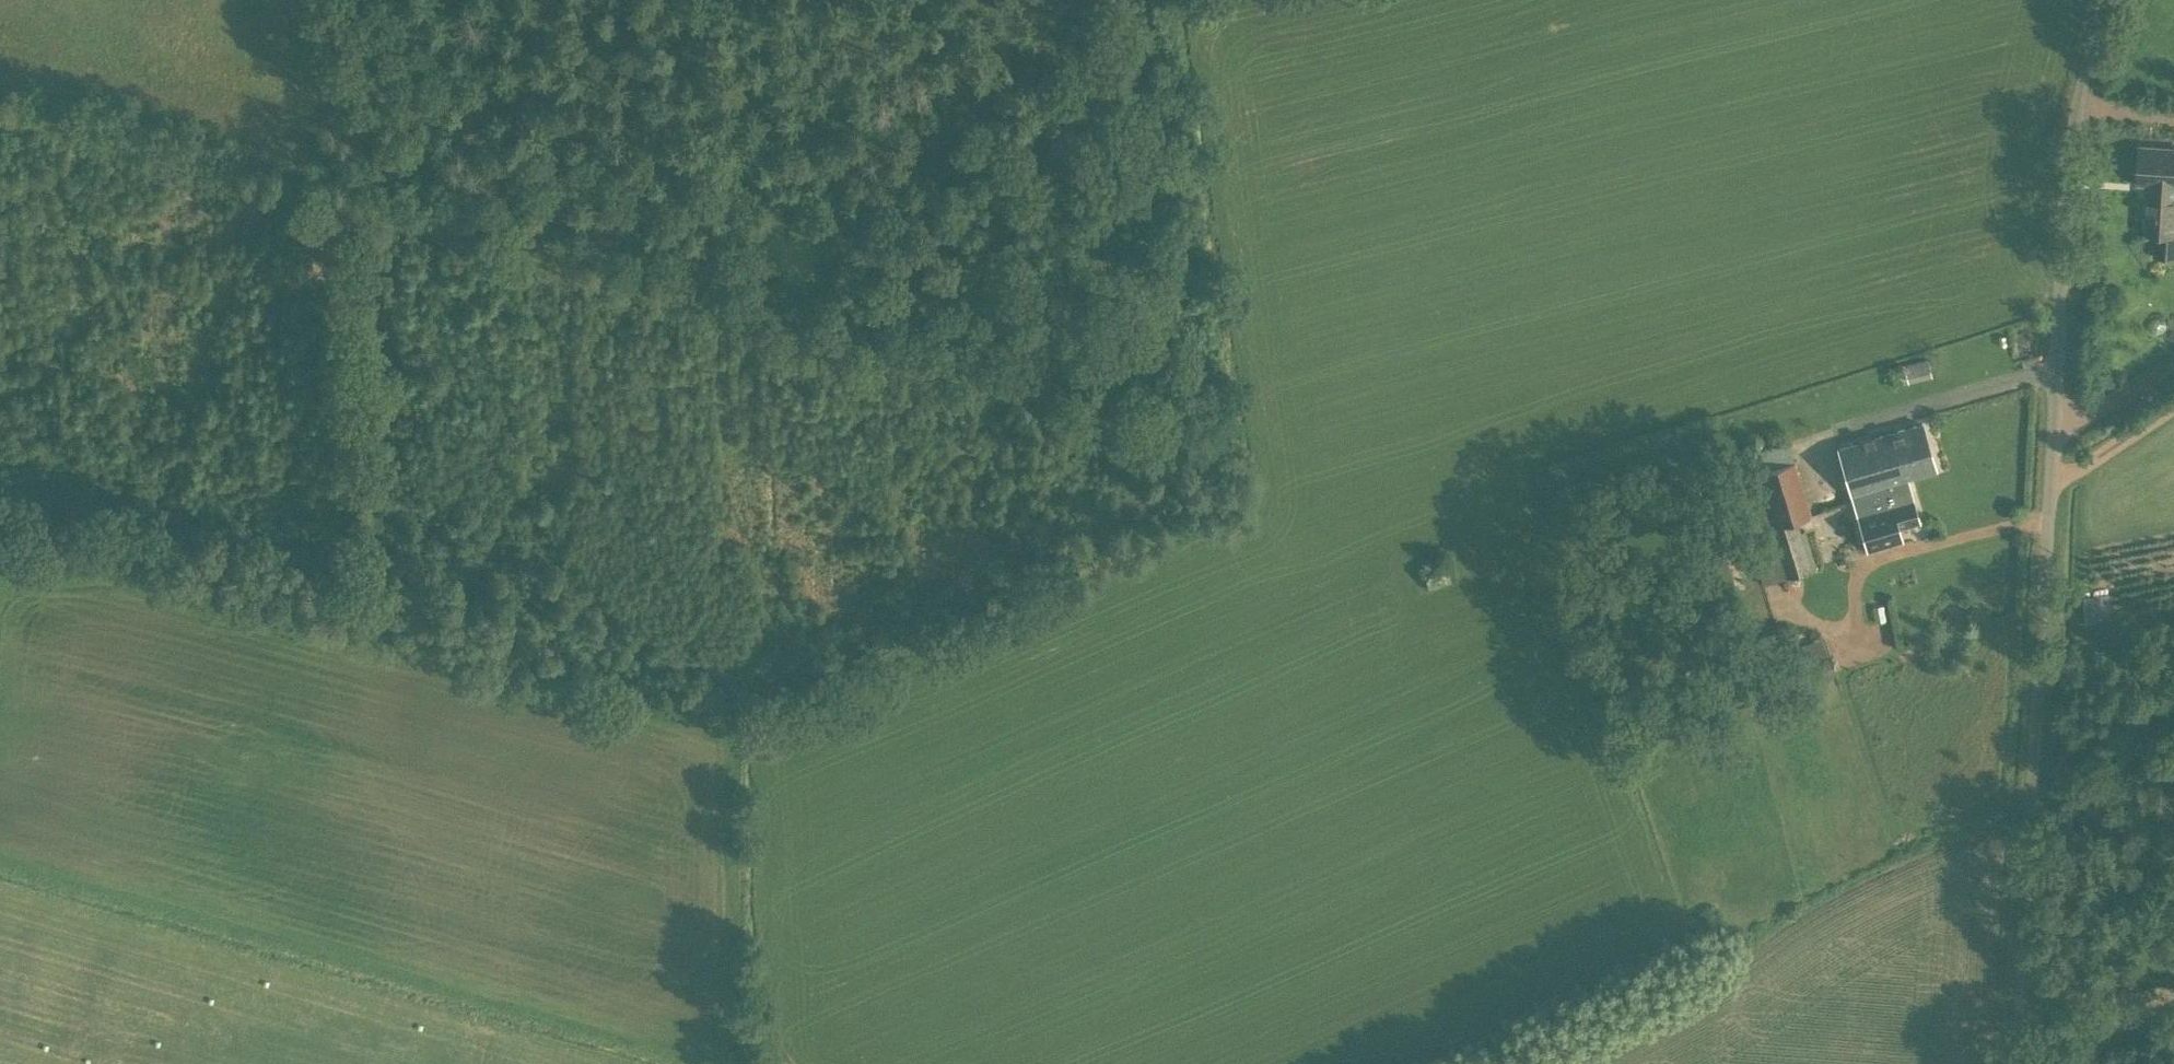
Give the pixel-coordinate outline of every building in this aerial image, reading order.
[(2139,156),(2138,183),(2149,184),(2146,233),(2154,234),(2152,257),(2173,258),(2173,148),(2153,147),(2140,146),(2139,156)] [(1909,375),(1930,374),(1930,361),(1908,361),(1909,375)] [(1850,492),(1906,477),(1935,469),(1922,423),(1838,447),(1850,492)] [(1760,493),(1737,499),(1747,534),(1770,527),(1763,502),(1805,490),(1796,460),(1794,460),(1757,471),(1754,472),(1760,493)] [(1919,520),(1906,477),(1850,492),(1864,538),(1868,551),(1902,540),(1898,527),(1919,520)] [(1770,527),(1747,534),(1761,584),(1816,568),(1805,530),(1800,531),(1774,539),(1770,527)] [(1422,569),(1429,588),(1451,582),(1446,562),(1422,569)] [(1837,673),(1825,637),(1790,648),(1801,685),(1837,673)]
